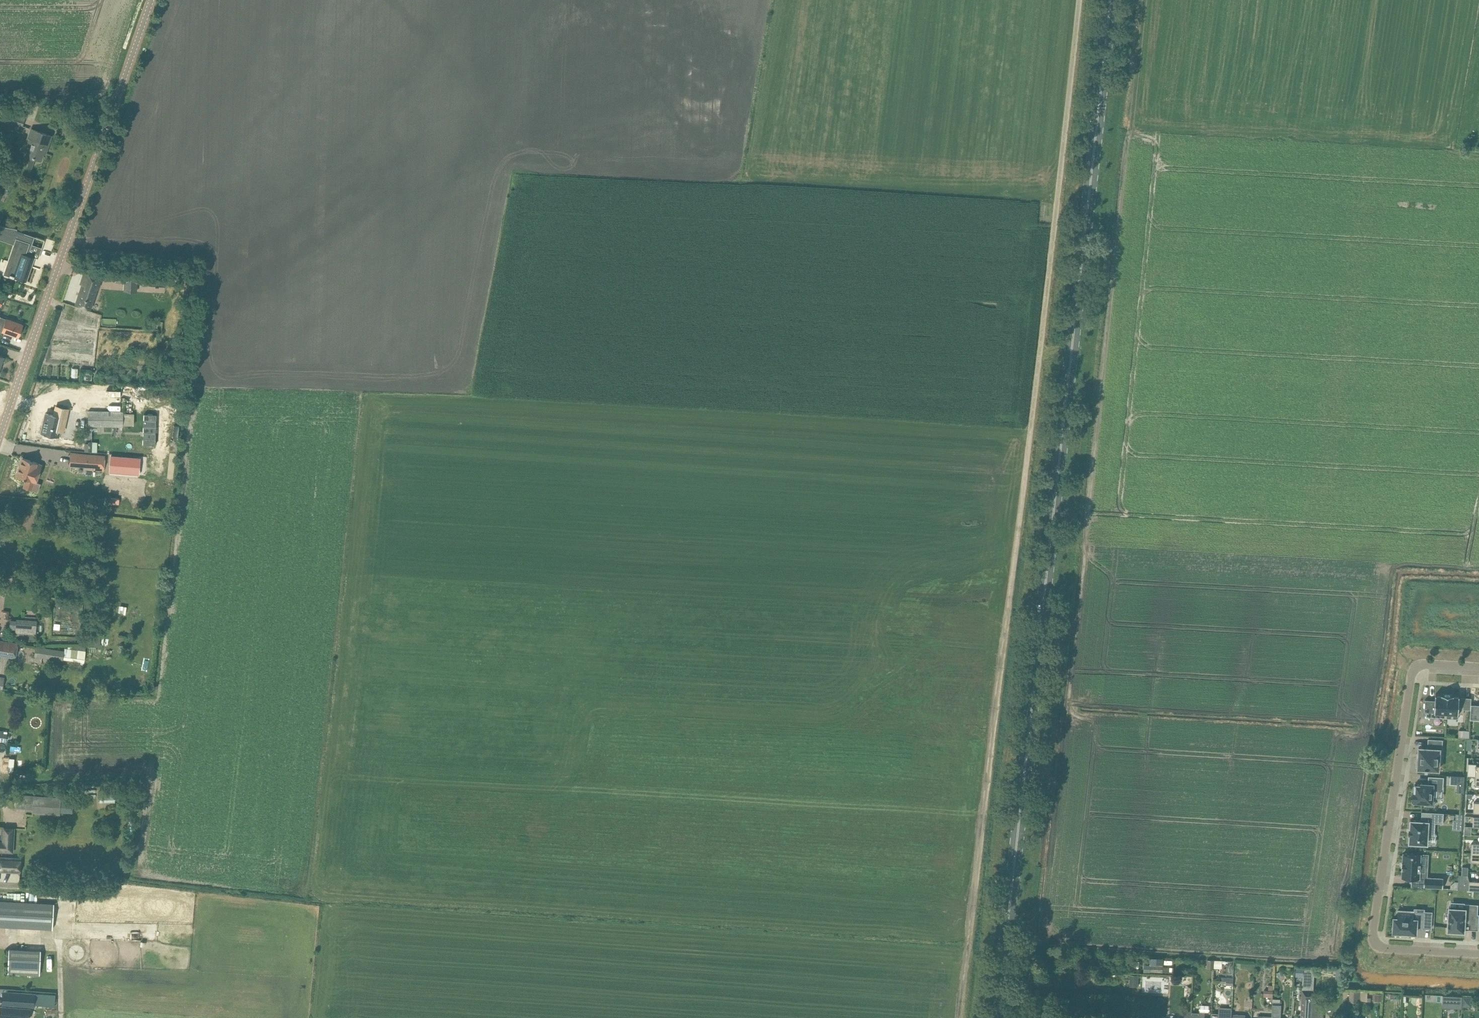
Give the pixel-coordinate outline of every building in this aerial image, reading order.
[(21,126),(24,119),(4,111),(1,119),(21,126)] [(23,164),(23,165),(26,166),(27,166),(26,167),(27,167),(27,166),(31,168),(32,167),(31,167),(32,166),(32,165),(33,165),(32,164),(33,163),(33,162),(34,162),(33,162),(34,160),(34,159),(35,159),(35,158),(39,159),(41,160),(45,148),(46,149),(51,136),(41,132),(31,129),(27,141),(32,142),(28,155),(27,155),(25,160),(24,160),(24,161),(24,162),(23,164)] [(0,225),(0,237),(12,241),(13,240),(18,242),(18,244),(17,244),(15,251),(11,263),(14,264),(10,274),(10,273),(9,275),(25,281),(32,262),(31,262),(33,256),(28,255),(35,236),(17,230),(17,228),(0,225)] [(117,271),(116,281),(137,283),(137,273),(117,271)] [(75,304),(90,309),(97,288),(101,278),(85,272),(81,284),(82,284),(75,304)] [(150,274),(149,285),(166,287),(167,276),(150,274)] [(3,328),(2,331),(18,337),(23,324),(1,316),(0,315),(0,327),(3,328)] [(45,413),(39,431),(56,436),(58,430),(61,431),(68,410),(57,407),(54,415),(52,415),(45,413)] [(92,451),(93,426),(123,426),(123,411),(88,411),(88,426),(87,443),(84,443),(84,451),(92,451)] [(143,414),(142,444),(154,445),(156,415),(143,414)] [(62,461),(70,462),(70,464),(80,465),(81,450),(62,449),(46,447),(45,460),(52,460),(53,451),(63,452),(62,461)] [(111,456),(110,472),(121,473),(136,474),(136,466),(134,465),(134,458),(123,457),(111,456)] [(36,482),(42,464),(23,458),(22,457),(19,465),(16,475),(26,478),(23,487),(31,490),(34,481),(36,482)] [(35,621),(16,619),(15,633),(34,634),(35,621)] [(0,640),(0,655),(15,658),(17,643),(0,640)] [(46,648),(44,658),(63,661),(63,659),(63,657),(84,660),(86,646),(78,645),(64,649),(63,649),(63,650),(49,648),(46,648)] [(1441,694),(1436,694),(1435,700),(1425,699),(1424,711),(1426,711),(1426,716),(1446,718),(1447,694),(1441,694)] [(1454,694),(1447,694),(1446,718),(1458,718),(1458,713),(1463,714),(1464,706),(1459,706),(1459,695),(1454,695),(1454,694)] [(1470,719),(1478,720),(1478,704),(1471,704),(1470,719)] [(1439,760),(1441,760),(1442,739),(1428,738),(1428,747),(1419,747),(1419,752),(1418,759),(1417,759),(1416,766),(1418,766),(1418,768),(1424,768),(1424,769),(1427,769),(1427,768),(1439,769),(1439,760)] [(1464,776),(1451,775),(1450,783),(1459,784),(1462,784),(1462,783),(1464,783),(1464,776)] [(1414,790),(1413,800),(1414,800),(1414,801),(1427,802),(1427,805),(1434,805),(1435,797),(1433,796),(1433,788),(1438,788),(1443,788),(1444,777),(1429,776),(1428,783),(1421,783),(1421,784),(1415,784),(1415,790),(1414,790)] [(115,803),(115,790),(99,790),(99,803),(115,803)] [(33,796),(32,812),(59,814),(60,811),(72,812),(73,798),(33,796)] [(1410,834),(1409,842),(1427,843),(1428,834),(1434,834),(1434,825),(1432,825),(1433,823),(1443,823),(1444,813),(1422,811),(1421,818),(1422,818),(1422,821),(1410,820),(1410,828),(1409,828),(1409,834),(1410,834)] [(12,851),(13,828),(2,827),(2,840),(0,840),(0,851),(12,851)] [(1402,861),(1402,868),(1403,868),(1402,870),(1402,876),(1402,877),(1420,878),(1420,877),(1419,877),(1421,855),(1421,854),(1403,853),(1403,854),(1403,861),(1402,861)] [(1471,861),(1478,862),(1478,853),(1471,853),(1471,861)] [(20,871),(21,858),(0,857),(0,870),(20,871)] [(62,863),(38,863),(37,872),(61,873),(62,863)] [(1443,888),(1443,877),(1443,878),(1425,877),(1424,887),(1443,888)] [(1469,890),(1478,890),(1478,881),(1470,880),(1469,890)] [(6,901),(0,901),(0,926),(52,929),(54,904),(6,901)] [(1477,916),(1477,906),(1465,905),(1464,909),(1449,908),(1448,931),(1456,932),(1455,934),(1462,934),(1462,932),(1464,932),(1465,924),(1471,925),(1471,929),(1478,930),(1478,921),(1478,916),(1477,916)] [(1414,911),(1398,910),(1397,917),(1394,917),(1393,931),(1402,932),(1402,933),(1408,933),(1408,932),(1416,932),(1416,925),(1424,926),(1424,927),(1432,927),(1432,912),(1425,912),(1424,919),(1414,918),(1414,911)] [(23,974),(24,950),(8,949),(7,973),(23,974)] [(1164,965),(1164,958),(1150,957),(1149,966),(1150,966),(1150,972),(1163,972),(1164,965)] [(1314,989),(1314,967),(1303,966),(1302,989),(1314,989)] [(1185,982),(1180,975),(1171,982),(1176,989),(1185,982)] [(1274,985),(1269,984),(1268,989),(1264,989),(1264,996),(1272,996),(1274,985)] [(1313,990),(1302,989),(1301,1011),(1301,1017),(1307,1017),(1312,1017),(1313,994),(1313,990)] [(1350,990),(1349,1000),(1358,1001),(1359,990),(1350,990)] [(13,992),(12,1006),(34,1007),(35,994),(13,992)] [(1312,1017),(1320,1017),(1321,1007),(1324,1004),(1324,1000),(1321,997),(1322,994),(1313,994),(1312,1017)] [(1452,1005),(1462,1006),(1462,996),(1452,996),(1452,1005)] [(1472,997),(1462,996),(1462,1006),(1472,1006),(1472,997)] [(1272,1016),(1280,1016),(1282,1004),(1280,1004),(1281,999),(1273,999),(1272,1016)] [(11,1017),(28,1017),(29,1008),(0,1006),(0,1017),(11,1017)] [(46,1017),(56,1017),(56,1009),(46,1009),(46,1017)]
